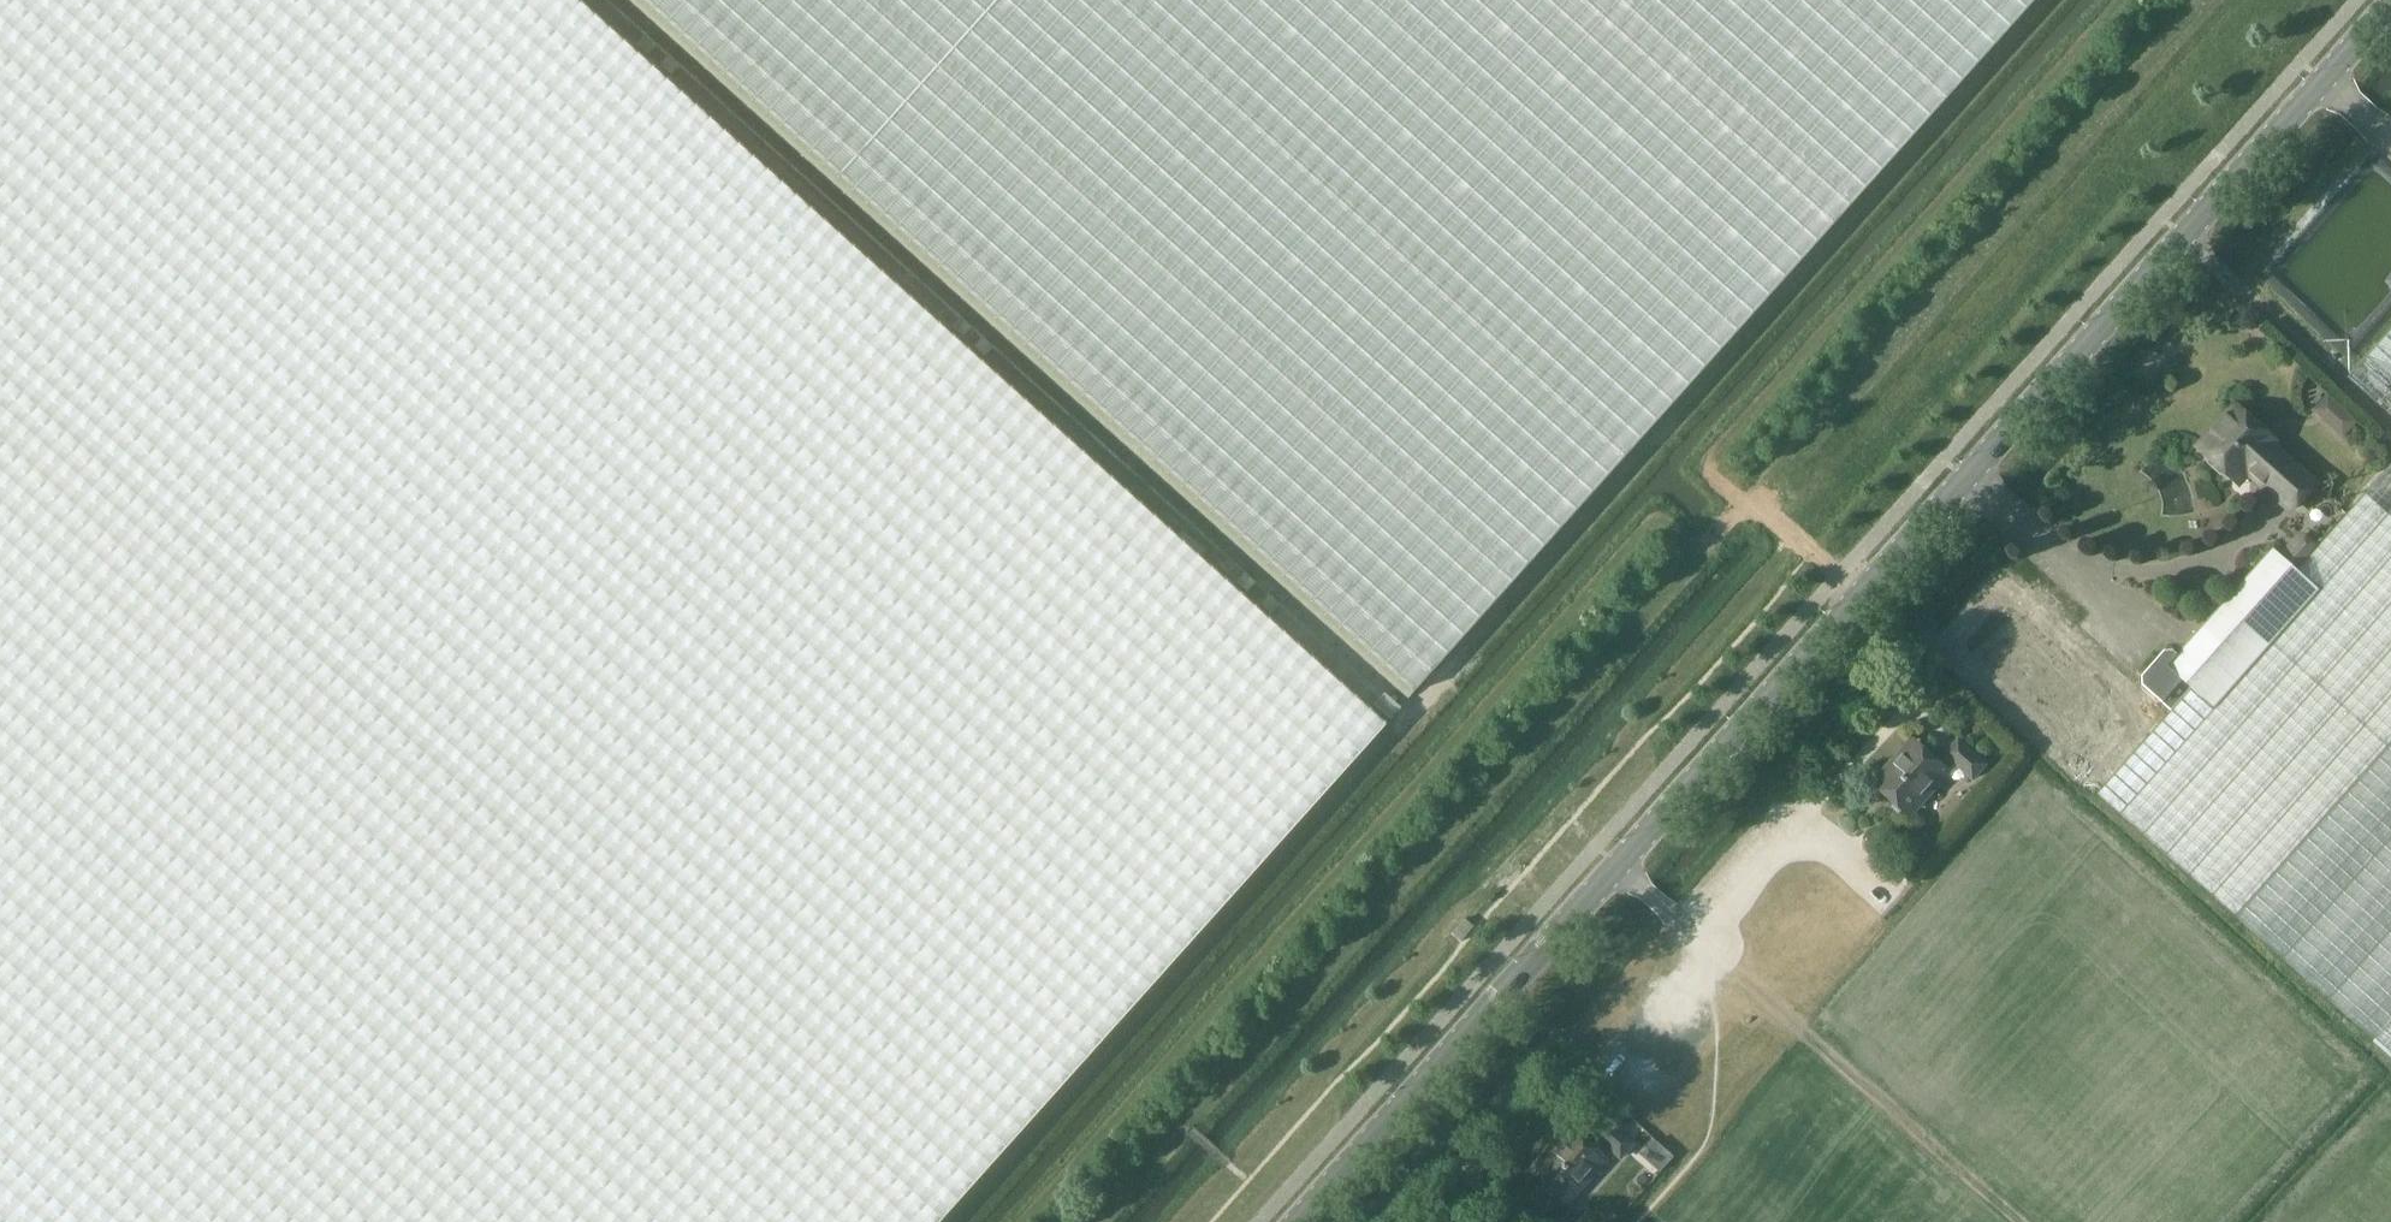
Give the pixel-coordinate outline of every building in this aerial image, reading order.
[(1384,726),(574,0),(0,0),(0,1221),(940,1221),(1384,726)] [(1407,699),(2034,0),(629,0),(1407,699)] [(2348,377),(2390,416),(2390,329),(2348,377)] [(2344,436),(2361,419),(2332,389),(2315,405),(2344,436)] [(2243,485),(2252,475),(2291,510),(2316,482),(2279,449),(2282,446),(2237,406),(2218,426),(2223,430),(2204,450),(2243,485)] [(2298,570),(2172,710),(2098,794),(2194,879),(2376,1042),(2390,1055),(2390,465),(2298,570)] [(2144,685),(2172,710),(2298,570),(2274,548),(2178,655),(2174,652),(2166,652),(2144,677),(2144,685)] [(1926,737),(1920,744),(1917,742),(1894,768),(1891,765),(1874,783),(1913,818),(1953,774),(1950,771),(1956,765),(1974,782),(1990,765),(1960,737),(1944,754),(1926,737)] [(1464,918),(1451,934),(1460,942),(1473,926),(1464,918)] [(1529,1171),(1568,1206),(1609,1159),(1607,1157),(1610,1153),(1620,1161),(1633,1146),(1606,1122),(1594,1135),(1604,1144),(1597,1152),(1572,1130),(1549,1156),(1546,1153),(1529,1171)]
